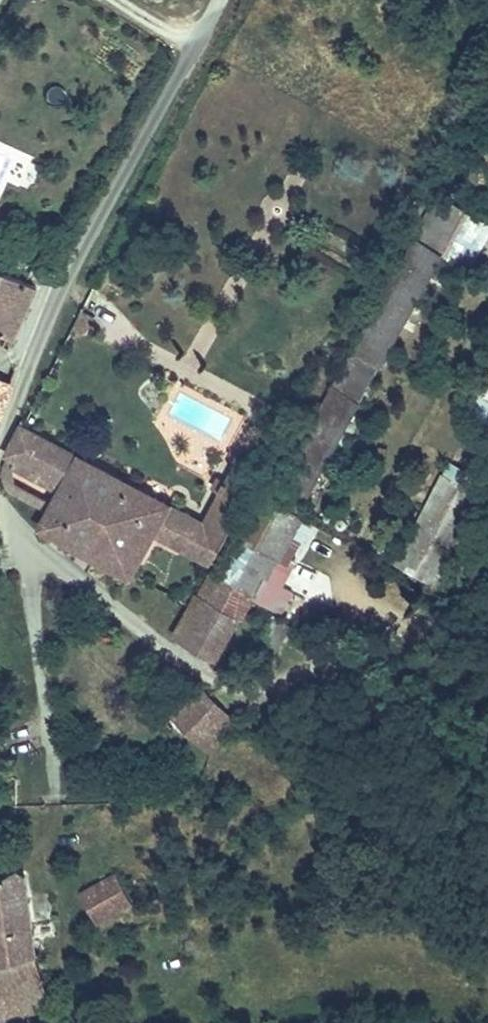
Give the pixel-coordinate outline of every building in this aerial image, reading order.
[(441,198),(276,494),(307,511),(448,257),(461,264),(484,222),(441,198)] [(9,335),(36,284),(0,266),(0,330),(9,335)] [(13,384),(0,377),(0,417),(6,405),(13,384)] [(133,576),(154,540),(171,505),(32,430),(20,422),(0,457),(0,476),(0,491),(42,514),(37,523),(133,576)] [(403,566),(436,584),(487,491),(487,484),(457,466),(403,566)] [(237,471),(207,525),(227,536),(258,483),(237,471)] [(281,569),(312,513),(307,511),(276,494),(269,490),(243,538),(273,554),(269,562),(275,566),(281,569)] [(207,525),(171,505),(154,540),(209,570),(227,536),(207,525)] [(197,590),(239,614),(263,572),(270,576),(275,566),(269,562),(273,554),(243,538),(219,577),(208,571),(197,590)] [(169,634),(207,655),(215,659),(239,614),(197,590),(187,605),(169,634)] [(276,609),(240,675),(251,682),(287,616),(276,609)] [(196,684),(152,726),(167,743),(177,735),(198,758),(234,724),(196,684)] [(110,870),(69,889),(83,922),(124,904),(110,870)] [(16,874),(0,881),(0,1004),(5,1004),(6,1013),(42,1008),(34,950),(22,871),(16,874)]
